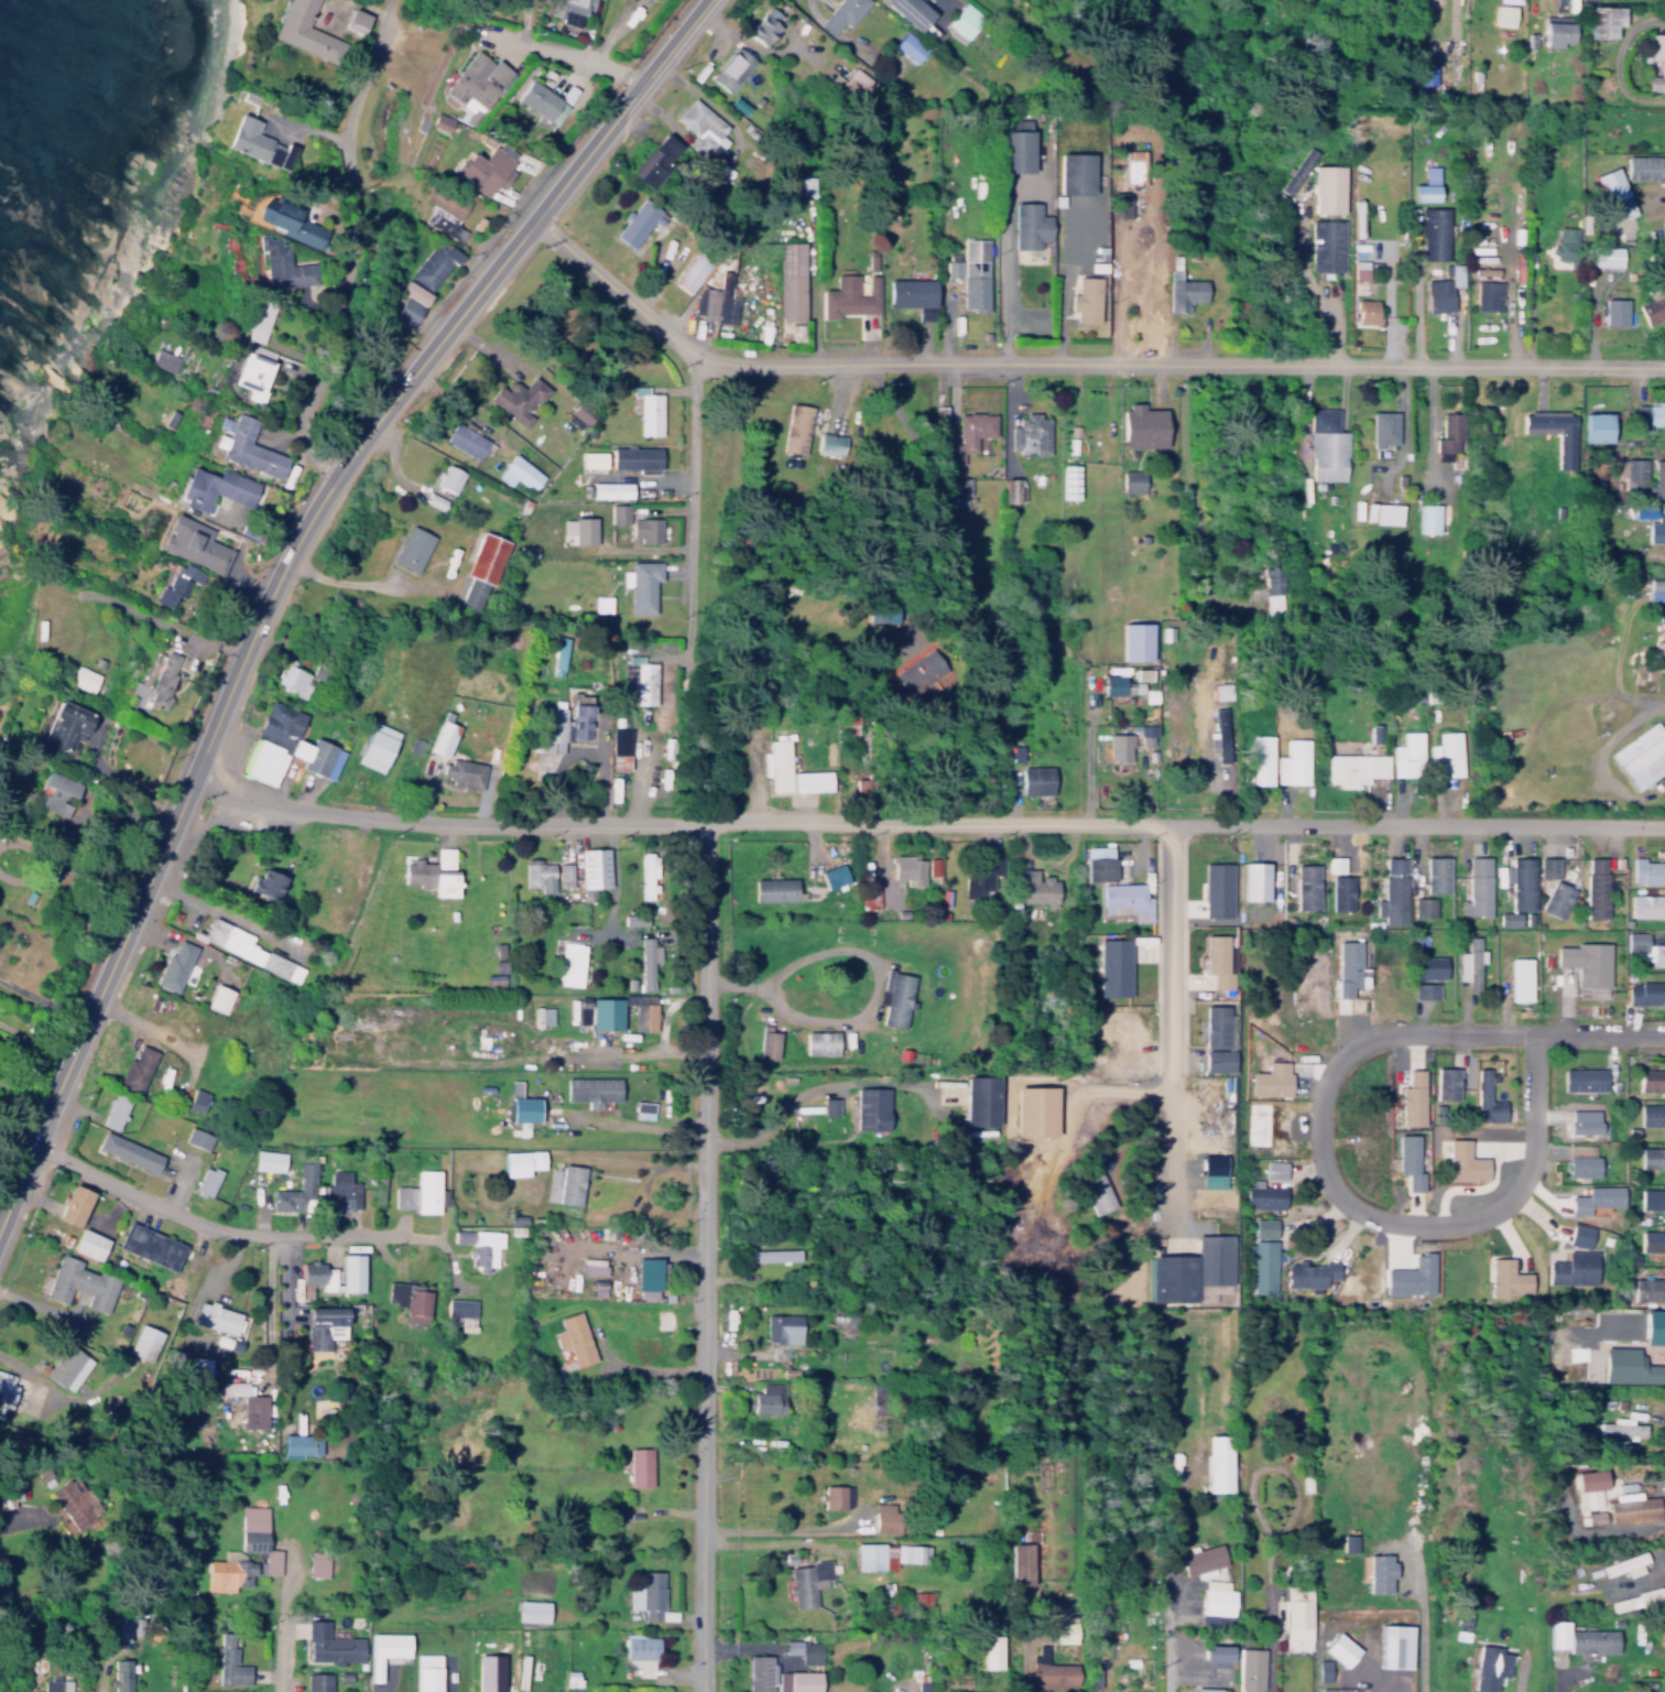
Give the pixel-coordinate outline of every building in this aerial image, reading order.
[(335,64),(344,43),(306,26),(315,5),(303,0),(287,0),(272,37),(335,64)] [(546,17),(579,25),(583,9),(592,11),(595,0),(561,0),(561,1),(555,0),(550,0),(546,17)] [(817,20),(834,0),(868,0),(849,23),(842,18),(830,31),(817,20)] [(917,25),(886,0),(921,0),(932,9),(917,25)] [(1495,0),(1515,1),(1513,23),(1493,21),(1495,0)] [(747,26),(766,1),(779,12),(773,19),(777,23),(763,41),(747,26)] [(1590,2),(1622,2),(1621,21),(1614,21),(1613,33),(1589,33),(1590,2)] [(961,44),(984,19),(967,3),(943,28),(961,44)] [(348,7),(342,25),(364,33),(371,15),(348,7)] [(1544,10),(1570,11),(1570,36),(1560,36),(1560,43),(1543,43),(1544,10)] [(905,26),(927,44),(915,59),(893,42),(905,26)] [(1650,29),(1664,30),(1664,87),(1645,86),(1646,70),(1658,72),(1659,56),(1647,56),(1650,29)] [(709,72),(734,40),(754,56),(728,87),(709,72)] [(853,51),(858,44),(872,53),(867,59),(853,51)] [(511,69),(496,59),(494,62),(473,49),(444,94),(461,105),(466,97),(486,109),(511,69)] [(855,63),(875,78),(863,96),(842,80),(855,63)] [(514,99),(555,126),(569,104),(528,78),(514,99)] [(693,94),(727,121),(720,130),(728,135),(721,143),(727,148),(715,163),(689,143),(698,133),(675,115),(693,94)] [(448,132),(453,120),(434,111),(428,123),(448,132)] [(223,145),(276,167),(285,144),(246,128),(250,118),(237,113),(223,145)] [(998,126),(1000,126),(1000,116),(1029,115),(1029,126),(1031,126),(1031,167),(998,167),(998,126)] [(663,129),(678,142),(667,154),(673,159),(651,185),(630,167),(663,129)] [(486,195),(494,184),(502,190),(513,174),(506,169),(517,155),(498,141),(484,159),(475,153),(467,163),(462,160),(454,171),(486,195)] [(1059,149),(1092,150),(1091,189),(1058,188),(1059,149)] [(1627,157),(1628,180),(1664,179),(1664,156),(1627,157)] [(1344,213),(1345,166),(1313,166),(1312,212),(1344,213)] [(1440,166),(1424,166),(1424,183),(1411,184),(1411,201),(1440,201),(1440,166)] [(1599,174),(1613,213),(1633,206),(1619,168),(1599,174)] [(641,195),(663,213),(636,247),(614,229),(627,215),(624,213),(630,206),(632,207),(641,195)] [(1013,198),(1038,198),(1038,210),(1049,210),(1049,236),(1038,236),(1038,242),(1013,242),(1013,198)] [(323,246),(328,228),(303,220),(306,208),(281,200),(280,204),(267,200),(259,226),(323,246)] [(1421,259),(1448,260),(1449,208),(1422,207),(1421,259)] [(1344,220),(1309,220),(1308,272),(1342,273),(1344,220)] [(1577,227),(1556,227),(1555,260),(1575,261),(1577,227)] [(283,287),(316,284),(314,263),(293,265),(290,239),(271,241),(271,233),(258,234),(260,251),(266,250),(269,284),(283,282),(283,287)] [(962,236),(987,236),(987,306),(972,306),(972,302),(962,302),(962,236)] [(780,238),(803,237),(804,315),(781,316),(780,238)] [(462,255),(446,243),(440,252),(430,244),(406,276),(428,292),(451,261),(455,264),(462,255)] [(1594,266),(1622,267),(1623,247),(1594,247),(1594,266)] [(695,248),(711,260),(688,290),(673,278),(695,248)] [(946,257),(948,257),(948,250),(958,250),(958,257),(959,257),(959,271),(946,271),(946,257)] [(1351,280),(1368,280),(1368,260),(1351,260),(1351,280)] [(1169,264),(1180,264),(1180,274),(1205,275),(1205,295),(1186,295),(1186,305),(1169,305),(1169,264)] [(1454,311),(1453,286),(1462,286),(1461,264),(1442,265),(1443,279),(1426,279),(1427,312),(1454,311)] [(721,265),(732,267),(731,270),(741,271),(738,295),(728,293),(725,318),(714,317),(714,316),(700,315),(700,311),(694,310),(696,292),(704,293),(705,283),(718,285),(721,265)] [(857,271),(857,290),(868,290),(868,271),(879,272),(878,308),(839,308),(839,312),(821,312),(821,284),(836,284),(836,271),(857,271)] [(1084,272),(1095,272),(1095,276),(1098,276),(1098,286),(1095,286),(1093,316),(1081,316),(1082,310),(1077,308),(1077,303),(1082,303),(1084,272)] [(889,274),(935,275),(934,316),(916,315),(917,302),(888,301),(889,274)] [(432,294),(406,281),(400,294),(425,306),(432,294)] [(1502,282),(1473,281),(1472,310),(1501,311),(1502,282)] [(1648,327),(1664,320),(1664,295),(1639,305),(1648,327)] [(393,315),(412,325),(422,307),(404,297),(393,315)] [(1351,322),(1380,323),(1381,301),(1352,299),(1351,322)] [(1636,310),(1628,311),(1628,299),(1602,299),(1603,326),(1636,325),(1636,310)] [(1016,312),(1048,313),(1047,333),(1015,332),(1016,312)] [(171,372),(177,356),(153,348),(148,365),(171,372)] [(236,384),(251,389),(248,398),(264,403),(276,361),(245,353),(236,384)] [(521,425),(539,400),(541,401),(550,389),(530,375),(522,387),(511,379),(504,390),(495,383),(484,398),(521,425)] [(631,412),(639,412),(638,435),(661,436),(661,393),(647,393),(648,386),(631,386),(631,412)] [(1655,398),(1664,398),(1664,401),(1664,422),(1646,422),(1646,427),(1634,427),(1634,401),(1655,401),(1655,398)] [(564,417),(579,431),(595,412),(581,399),(564,417)] [(1122,405),(1127,405),(1128,399),(1142,399),(1142,405),(1164,405),(1164,442),(1122,442),(1122,405)] [(793,404),(812,406),(806,443),(788,440),(793,404)] [(1310,404),(1339,404),(1339,427),(1348,427),(1348,453),(1345,453),(1345,476),(1313,476),(1313,453),(1310,453),(1310,404)] [(1371,406),(1395,406),(1395,441),(1371,441),(1371,406)] [(1522,429),(1522,411),(1530,411),(1530,406),(1568,406),(1568,410),(1575,410),(1575,464),(1557,464),(1557,429),(1522,429)] [(1585,408),(1610,409),(1609,437),(1584,436),(1585,408)] [(959,410),(967,410),(967,409),(981,409),(981,410),(994,410),(994,433),(983,433),(983,446),(962,446),(962,459),(945,459),(945,440),(960,440),(960,432),(958,432),(959,410)] [(1047,413),(1047,449),(1035,449),(1035,433),(1025,433),(1025,430),(1019,430),(1019,442),(1010,442),(1010,422),(1018,422),(1018,413),(1024,413),(1024,409),(1038,409),(1038,413),(1047,413)] [(1440,409),(1463,409),(1463,435),(1455,435),(1456,447),(1433,447),(1433,433),(1440,433),(1440,409)] [(290,457),(251,443),(259,420),(238,412),(235,421),(222,417),(218,428),(231,432),(222,457),(282,478),(290,457)] [(443,442),(477,460),(483,450),(488,453),(493,443),(454,423),(443,442)] [(819,427),(846,431),(842,451),(816,447),(819,427)] [(611,443),(660,444),(659,463),(610,463),(611,443)] [(606,452),(581,452),(581,468),(606,468),(606,452)] [(542,476),(514,453),(495,476),(508,486),(514,478),(529,491),(542,476)] [(1652,456),(1664,456),(1664,492),(1645,492),(1645,482),(1652,482),(1652,456)] [(1062,459),(1078,459),(1078,495),(1062,495),(1062,459)] [(1618,459),(1618,467),(1626,468),(1625,488),(1647,489),(1648,460),(1618,459)] [(1122,465),(1143,466),(1143,487),(1122,487),(1122,465)] [(260,483),(222,469),(220,477),(193,467),(180,502),(206,511),(214,492),(252,506),(260,483)] [(954,473),(968,473),(968,491),(954,491),(954,473)] [(1003,474),(1023,474),(1023,498),(1003,498),(1003,474)] [(591,477),(629,478),(629,494),(591,494),(591,477)] [(1365,498),(1401,499),(1400,521),(1364,519),(1365,498)] [(1418,499),(1447,500),(1447,530),(1418,529),(1418,499)] [(610,500),(628,500),(627,519),(610,519),(610,500)] [(574,512),(596,512),(596,542),(573,541),(574,512)] [(212,528),(173,513),(159,550),(233,578),(238,566),(234,564),(231,571),(224,568),(231,549),(208,540),(212,528)] [(631,514),(660,514),(660,536),(639,535),(639,532),(631,532),(631,514)] [(1664,545),(1664,515),(1657,515),(1657,522),(1645,522),(1645,545),(1664,545)] [(410,520),(433,531),(414,568),(392,557),(410,520)] [(481,527),(508,538),(490,582),(486,579),(475,607),(457,600),(469,573),(464,571),(481,527)] [(629,557),(661,557),(661,576),(653,576),(653,610),(629,610),(629,582),(621,582),(621,566),(629,566),(629,557)] [(154,602),(175,609),(188,568),(167,561),(154,602)] [(1263,564),(1280,562),(1284,608),(1266,610),(1263,564)] [(1649,579),(1649,602),(1664,601),(1664,579),(1649,579)] [(594,592),(609,592),(609,608),(594,608),(594,592)] [(872,623),(902,623),(902,611),(872,611),(872,623)] [(1122,619),(1150,618),(1151,657),(1123,657),(1122,619)] [(557,631),(568,632),(562,672),(551,670),(553,653),(549,652),(551,644),(555,644),(557,631)] [(164,646),(178,652),(171,670),(174,672),(167,687),(166,686),(164,691),(167,692),(161,707),(155,704),(156,702),(145,697),(150,687),(146,686),(164,646)] [(625,651),(642,651),(642,659),(656,659),(656,701),(634,701),(634,675),(625,675),(625,651)] [(282,652),(293,657),(291,662),(309,670),(313,660),(326,664),(322,676),(314,674),(305,695),(276,684),(282,671),(275,668),(282,652)] [(76,661),(100,671),(92,690),(68,679),(76,661)] [(1103,672),(1122,671),(1123,691),(1103,691),(1103,672)] [(1214,684),(1215,700),(1233,700),(1232,683),(1214,684)] [(56,694),(84,706),(81,711),(89,714),(83,731),(74,728),(67,746),(39,734),(46,716),(53,718),(55,714),(48,711),(56,694)] [(563,696),(563,703),(564,703),(561,750),(529,748),(532,702),(552,703),(553,695),(563,696)] [(269,696),(304,711),(294,734),(309,740),(312,734),(344,747),(331,777),(300,763),(303,756),(287,749),(272,784),(238,769),(269,696)] [(591,740),(591,716),(595,716),(595,705),(590,705),(590,697),(571,697),(570,740),(591,740)] [(1209,732),(1210,763),(1229,763),(1227,709),(1213,709),(1213,732),(1209,732)] [(440,715),(458,723),(445,753),(426,745),(440,715)] [(612,716),(630,716),(629,764),(612,764),(612,716)] [(372,717),(398,728),(379,769),(353,757),(372,717)] [(1139,720),(1154,720),(1154,730),(1139,730),(1139,720)] [(1635,791),(1664,772),(1664,730),(1659,721),(1611,750),(1635,791)] [(1392,741),(1402,741),(1402,727),(1422,727),(1422,762),(1413,762),(1413,773),(1392,773),(1392,741)] [(1437,728),(1459,727),(1462,773),(1440,774),(1439,768),(1429,769),(1428,740),(1438,740),(1437,728)] [(1108,729),(1133,729),(1133,742),(1130,742),(1130,757),(1111,757),(1111,753),(1108,753),(1108,729)] [(1252,729),(1273,730),(1272,780),(1251,780),(1252,729)] [(1308,735),(1308,781),(1276,781),(1276,751),(1286,751),(1286,735),(1308,735)] [(790,739),(768,740),(769,752),(763,752),(764,776),(771,776),(771,793),(792,792),(790,739)] [(1327,749),(1388,749),(1388,771),(1367,771),(1367,777),(1357,777),(1357,783),(1338,783),(1338,777),(1327,777),(1327,749)] [(449,753),(483,760),(479,783),(449,778),(450,774),(445,773),(446,771),(439,770),(442,759),(448,760),(449,753)] [(1021,763),(1051,762),(1051,789),(1022,790),(1021,763)] [(47,766),(78,779),(73,793),(61,789),(57,796),(68,801),(64,813),(36,802),(42,790),(44,791),(47,783),(41,781),(47,766)] [(795,792),(833,791),(833,771),(794,772),(795,792)] [(573,840),(578,840),(578,845),(608,844),(609,882),(580,883),(579,855),(573,855),(573,840)] [(1077,843),(1106,842),(1106,877),(1077,878),(1077,843)] [(640,847),(651,847),(651,858),(656,858),(657,874),(651,874),(651,880),(656,880),(656,888),(651,888),(651,894),(641,894),(640,847)] [(453,867),(454,848),(436,848),(436,867),(453,867)] [(922,859),(912,859),(912,855),(891,855),(891,879),(904,878),(904,885),(923,885),(922,859)] [(1342,857),(1326,856),(1326,873),(1342,873),(1342,857)] [(1449,857),(1425,857),(1425,893),(1449,893),(1449,857)] [(1491,857),(1468,857),(1468,900),(1461,900),(1461,916),(1490,916),(1491,857)] [(1559,878),(1559,857),(1537,858),(1537,878),(1559,878)] [(1643,862),(1644,857),(1631,857),(1631,884),(1664,885),(1664,862),(1643,862)] [(523,858),(552,858),(552,882),(523,882),(523,858)] [(1406,858),(1383,858),(1383,899),(1373,899),(1373,916),(1380,916),(1380,926),(1406,926),(1406,858)] [(1496,887),(1509,886),(1509,911),(1534,910),(1533,858),(1508,858),(1508,867),(1496,867),(1496,887)] [(1608,858),(1587,858),(1585,918),(1607,919),(1608,858)] [(557,859),(570,859),(570,876),(558,876),(557,859)] [(840,859),(847,878),(826,886),(819,868),(840,859)] [(435,874),(435,863),(422,863),(422,860),(403,860),(403,886),(436,886),(435,898),(459,898),(459,874),(435,874)] [(1202,863),(1202,918),(1230,918),(1231,864),(1202,863)] [(1269,863),(1242,863),(1241,901),(1269,902),(1269,863)] [(283,872),(274,894),(248,885),(253,870),(258,872),(261,864),(283,872)] [(1294,865),(1295,910),(1320,910),(1319,865),(1294,865)] [(1023,867),(1031,867),(1027,904),(1020,903),(1023,867)] [(754,875),(795,874),(796,896),(754,897),(754,875)] [(1327,909),(1352,910),(1353,876),(1328,875),(1327,909)] [(1091,880),(1133,878),(1134,892),(1140,892),(1141,918),(1124,919),(1123,908),(1093,910),(1091,880)] [(1575,889),(1551,880),(1539,911),(1563,920),(1575,889)] [(860,883),(877,882),(877,900),(860,900),(860,883)] [(1632,895),(1632,916),(1664,917),(1664,895),(1632,895)] [(1433,897),(1411,898),(1411,919),(1433,918),(1433,897)] [(191,933),(194,925),(203,930),(211,912),(251,932),(249,937),(257,942),(255,943),(265,948),(268,943),(282,950),(280,954),(303,965),(295,980),(204,934),(202,939),(191,933)] [(1521,926),(1521,912),(1496,913),(1496,927),(1521,926)] [(646,926),(646,915),(621,914),(620,926),(646,926)] [(1648,944),(1648,932),(1624,932),(1624,956),(1651,956),(1651,966),(1664,967),(1664,944),(1648,944)] [(640,933),(652,933),(652,941),(660,941),(660,956),(652,956),(653,986),(641,986),(640,933)] [(195,943),(175,989),(153,979),(167,946),(172,948),(177,935),(195,943)] [(1229,989),(1230,935),(1204,935),(1204,974),(1210,974),(1210,989),(1229,989)] [(1458,952),(1457,981),(1478,981),(1479,937),(1467,937),(1466,952),(1458,952)] [(1098,996),(1130,996),(1131,939),(1099,939),(1098,996)] [(580,987),(582,943),(557,942),(555,985),(580,987)] [(1609,944),(1575,943),(1575,946),(1554,946),(1554,966),(1577,967),(1577,993),(1607,994),(1609,944)] [(1446,958),(1418,957),(1418,980),(1446,980),(1446,958)] [(1532,958),(1511,958),(1510,1002),(1532,1002),(1532,958)] [(906,1028),(914,976),(885,971),(880,1004),(882,1004),(879,1024),(906,1028)] [(503,985),(503,974),(483,975),(484,986),(503,985)] [(214,979),(232,987),(224,1010),(205,1002),(214,979)] [(1627,982),(1626,1004),(1664,1004),(1664,983),(1627,982)] [(1437,1000),(1437,984),(1414,983),(1414,999),(1437,1000)] [(623,989),(655,989),(655,1027),(634,1027),(633,999),(623,999),(623,989)] [(590,994),(620,994),(620,1024),(590,1024),(590,994)] [(1228,1049),(1228,1007),(1206,1006),(1205,1048),(1228,1049)] [(551,1007),(533,1007),(533,1026),(551,1026),(551,1007)] [(778,1059),(779,1032),(760,1032),(759,1058),(778,1059)] [(803,1032),(803,1055),(839,1055),(839,1032),(803,1032)] [(155,1049),(138,1089),(116,1081),(127,1054),(131,1056),(138,1041),(155,1049)] [(1234,1050),(1203,1051),(1204,1072),(1235,1072),(1234,1050)] [(1457,1100),(1458,1068),(1432,1067),(1432,1099),(1457,1100)] [(1505,1122),(1505,1101),(1489,1101),(1489,1079),(1490,1079),(1489,1068),(1473,1068),(1474,1122),(1505,1122)] [(1560,1091),(1605,1092),(1605,1070),(1560,1069),(1560,1091)] [(1638,1069),(1637,1092),(1664,1093),(1664,1070),(1638,1069)] [(1407,1070),(1407,1087),(1400,1087),(1401,1126),(1424,1126),(1423,1070),(1407,1070)] [(565,1073),(619,1073),(619,1096),(565,1096),(565,1073)] [(1292,1097),(1293,1074),(1254,1073),(1253,1096),(1292,1097)] [(968,1127),(1001,1127),(1002,1078),(969,1077),(968,1127)] [(193,1084),(207,1089),(199,1108),(186,1103),(193,1084)] [(113,1088),(128,1094),(116,1124),(101,1118),(109,1098),(107,1097),(109,1093),(111,1094),(113,1088)] [(889,1131),(890,1089),(856,1088),(855,1130),(889,1131)] [(509,1093),(535,1094),(535,1117),(509,1116),(509,1093)] [(633,1096),(653,1098),(652,1116),(632,1115),(633,1096)] [(837,1098),(822,1099),(823,1116),(837,1116),(837,1098)] [(1664,1137),(1664,1105),(1639,1105),(1638,1126),(1663,1127),(1662,1137),(1664,1137)] [(1566,1133),(1601,1134),(1601,1122),(1566,1122),(1566,1133)] [(211,1134),(187,1125),(182,1140),(207,1149),(211,1134)] [(96,1143),(102,1127),(173,1158),(165,1174),(96,1143)] [(1418,1135),(1396,1136),(1397,1174),(1406,1174),(1406,1192),(1424,1192),(1424,1173),(1419,1173),(1418,1135)] [(1471,1159),(1471,1140),(1449,1140),(1448,1181),(1489,1183),(1490,1160),(1471,1159)] [(502,1147),(525,1146),(526,1172),(503,1173),(502,1147)] [(1664,1180),(1664,1148),(1639,1147),(1638,1168),(1663,1169),(1662,1180),(1664,1180)] [(284,1151),(255,1150),(254,1170),(283,1172),(284,1151)] [(1202,1189),(1226,1189),(1227,1155),(1202,1155),(1202,1189)] [(1567,1177),(1598,1177),(1599,1156),(1567,1155),(1567,1177)] [(562,1160),(585,1162),(579,1202),(557,1198),(562,1160)] [(314,1162),(297,1161),(296,1187),(271,1186),(270,1209),(302,1211),(302,1197),(312,1197),(314,1162)] [(1286,1162),(1263,1161),(1262,1181),(1277,1181),(1277,1187),(1285,1187),(1286,1162)] [(220,1165),(209,1191),(194,1183),(203,1163),(210,1165),(211,1162),(220,1165)] [(439,1170),(416,1169),(416,1186),(393,1185),(392,1209),(438,1211),(439,1170)] [(55,1214),(70,1180),(91,1189),(75,1223),(55,1214)] [(1285,1188),(1262,1187),(1262,1180),(1248,1180),(1247,1209),(1285,1210),(1285,1188)] [(1589,1208),(1621,1207),(1621,1186),(1582,1187),(1582,1195),(1568,1196),(1569,1216),(1590,1216),(1589,1208)] [(1664,1222),(1664,1189),(1640,1189),(1639,1211),(1662,1211),(1661,1222),(1664,1222)] [(116,1243),(127,1217),(181,1241),(170,1267),(116,1243)] [(1252,1294),(1275,1295),(1275,1260),(1278,1260),(1278,1239),(1276,1239),(1277,1219),(1253,1219),(1253,1245),(1246,1245),(1246,1257),(1253,1257),(1252,1294)] [(70,1243),(79,1224),(106,1236),(97,1255),(70,1243)] [(1593,1230),(1570,1224),(1564,1244),(1588,1250),(1593,1230)] [(500,1230),(450,1230),(450,1243),(467,1243),(468,1266),(477,1266),(477,1269),(495,1268),(495,1246),(500,1246),(500,1230)] [(1664,1264),(1664,1231),(1636,1231),(1637,1252),(1663,1252),(1664,1264)] [(1197,1257),(1155,1257),(1155,1301),(1198,1301),(1198,1285),(1233,1285),(1233,1236),(1197,1236),(1197,1257)] [(753,1250),(753,1262),(801,1260),(800,1248),(753,1250)] [(58,1249),(80,1257),(77,1265),(96,1271),(97,1268),(117,1276),(105,1308),(84,1300),(88,1289),(70,1282),(64,1300),(43,1292),(58,1249)] [(340,1249),(361,1249),(361,1289),(340,1289),(340,1249)] [(1597,1286),(1598,1252),(1566,1251),(1566,1261),(1546,1261),(1546,1285),(1597,1286)] [(639,1255),(657,1256),(656,1294),(638,1294),(639,1255)] [(1387,1268),(1386,1293),(1434,1294),(1434,1256),(1412,1255),(1412,1268),(1387,1268)] [(605,1259),(581,1257),(580,1275),(604,1276),(605,1259)] [(1491,1296),(1532,1297),(1532,1273),(1514,1273),(1514,1259),(1492,1258),(1491,1296)] [(309,1299),(309,1284),(319,1284),(319,1290),(334,1291),(334,1267),(314,1267),(314,1261),(298,1261),(298,1277),(290,1277),(289,1299),(309,1299)] [(387,1277),(427,1281),(424,1317),(402,1315),(404,1300),(392,1299),(392,1297),(385,1295),(387,1277)] [(1629,1279),(1629,1301),(1664,1301),(1664,1279),(1629,1279)] [(446,1294),(475,1294),(474,1313),(445,1312),(446,1294)] [(199,1298),(208,1300),(209,1298),(216,1300),(215,1302),(238,1309),(231,1331),(193,1319),(199,1298)] [(306,1303),(342,1303),(342,1334),(327,1334),(327,1345),(305,1345),(306,1303)] [(654,1305),(672,1305),(672,1325),(655,1326),(654,1305)] [(577,1306),(595,1357),(575,1364),(567,1344),(558,1347),(552,1327),(561,1324),(557,1313),(577,1306)] [(1634,1308),(1633,1343),(1664,1343),(1664,1309),(1634,1308)] [(765,1342),(802,1343),(802,1314),(765,1314),(765,1342)] [(139,1319),(159,1327),(148,1357),(127,1348),(139,1319)] [(65,1340),(90,1358),(68,1389),(43,1370),(65,1340)] [(1664,1382),(1664,1349),(1655,1349),(1655,1364),(1634,1364),(1634,1346),(1595,1347),(1595,1382),(1664,1382)] [(188,1354),(208,1354),(208,1377),(187,1377),(188,1354)] [(35,1410),(0,1398),(0,1367),(44,1381),(35,1410)] [(221,1377),(246,1377),(246,1391),(265,1392),(264,1423),(241,1422),(241,1391),(220,1390),(221,1377)] [(785,1383),(762,1382),(761,1392),(751,1391),(750,1413),(784,1414),(785,1383)] [(1594,1434),(1642,1435),(1642,1424),(1627,1424),(1627,1417),(1607,1417),(1607,1422),(1594,1422),(1594,1434)] [(319,1455),(319,1434),(283,1433),(282,1454),(319,1455)] [(1209,1435),(1209,1491),(1234,1491),(1233,1434),(1209,1435)] [(630,1447),(630,1486),(652,1487),(653,1448),(630,1447)] [(1600,1488),(1600,1470),(1571,1470),(1571,1489),(1600,1488)] [(48,1490),(61,1512),(70,1507),(74,1514),(87,1506),(70,1477),(48,1490)] [(846,1508),(846,1485),(822,1485),(821,1508),(846,1508)] [(1598,1489),(1576,1490),(1576,1509),(1599,1508),(1598,1489)] [(1650,1495),(1636,1498),(1635,1492),(1603,1497),(1608,1524),(1653,1516),(1650,1495)] [(901,1504),(874,1503),(873,1531),(900,1532),(901,1504)] [(206,1592),(233,1592),(233,1585),(249,1586),(249,1574),(278,1575),(279,1549),(266,1549),(267,1506),(239,1506),(239,1550),(221,1550),(220,1560),(206,1560),(206,1592)] [(1584,1523),(1601,1522),(1600,1510),(1583,1512),(1584,1523)] [(1340,1551),(1357,1551),(1357,1535),(1340,1534),(1340,1551)] [(884,1542),(856,1543),(857,1570),(885,1569),(884,1542)] [(1014,1542),(1014,1584),(1038,1585),(1038,1543),(1014,1542)] [(1180,1553),(1186,1575),(1226,1565),(1221,1543),(1180,1553)] [(929,1545),(895,1544),(895,1562),(928,1562),(929,1545)] [(327,1577),(328,1551),(308,1550),(307,1576),(327,1577)] [(1394,1592),(1394,1554),(1366,1554),(1366,1592),(1394,1592)] [(793,1608),(817,1606),(815,1587),(832,1585),(829,1559),(810,1560),(811,1565),(789,1567),(793,1608)] [(663,1571),(637,1571),(637,1587),(629,1587),(629,1609),(641,1609),(641,1619),(662,1619),(663,1571)] [(1201,1614),(1235,1615),(1236,1590),(1228,1590),(1228,1581),(1202,1580),(1201,1614)] [(1285,1650),(1311,1651),(1313,1586),(1287,1585),(1285,1650)] [(1608,1614),(1664,1601),(1664,1585),(1605,1598),(1608,1614)] [(549,1601),(517,1600),(516,1621),(548,1622),(549,1601)] [(130,1641),(131,1617),(116,1616),(115,1640),(130,1641)] [(328,1637),(328,1620),(306,1620),(306,1661),(363,1662),(364,1637),(328,1637)] [(1541,1647),(1561,1647),(1561,1652),(1610,1653),(1610,1630),(1562,1629),(1562,1621),(1542,1620),(1541,1647)] [(1383,1667),(1414,1668),(1415,1625),(1384,1624),(1383,1667)] [(1653,1625),(1652,1643),(1664,1644),(1664,1626),(1653,1625)] [(234,1665),(234,1632),(215,1631),(215,1653),(218,1653),(218,1673),(207,1673),(207,1683),(249,1683),(249,1665),(234,1665)] [(1349,1667),(1362,1649),(1338,1633),(1325,1651),(1349,1667)] [(983,1668),(1003,1668),(1004,1635),(984,1635),(983,1668)] [(626,1636),(625,1666),(636,1666),(635,1676),(651,1676),(652,1659),(658,1659),(658,1637),(626,1636)] [(822,1641),(784,1641),(784,1654),(801,1654),(800,1664),(821,1665),(822,1641)] [(1512,1653),(1499,1652),(1500,1646),(1480,1644),(1478,1666),(1470,1665),(1468,1679),(1474,1679),(1473,1689),(1496,1691),(1498,1675),(1509,1676),(1512,1653)] [(1080,1685),(1081,1664),(1048,1663),(1048,1645),(1035,1645),(1034,1685),(1080,1685)] [(1202,1645),(1201,1659),(1237,1660),(1237,1691),(1262,1691),(1263,1647),(1202,1645)] [(439,1654),(415,1654),(415,1691),(440,1691),(439,1654)] [(504,1654),(475,1655),(476,1691),(504,1691),(504,1654)] [(771,1685),(774,1685),(775,1656),(749,1655),(748,1691),(771,1691),(771,1685)] [(108,1659),(109,1691),(128,1691),(129,1691),(128,1659),(108,1659)] [(822,1672),(777,1671),(777,1691),(822,1691),(822,1672)] [(304,1673),(304,1691),(330,1691),(330,1673),(304,1673)] [(41,1677),(40,1691),(68,1691),(68,1678),(41,1677)]
